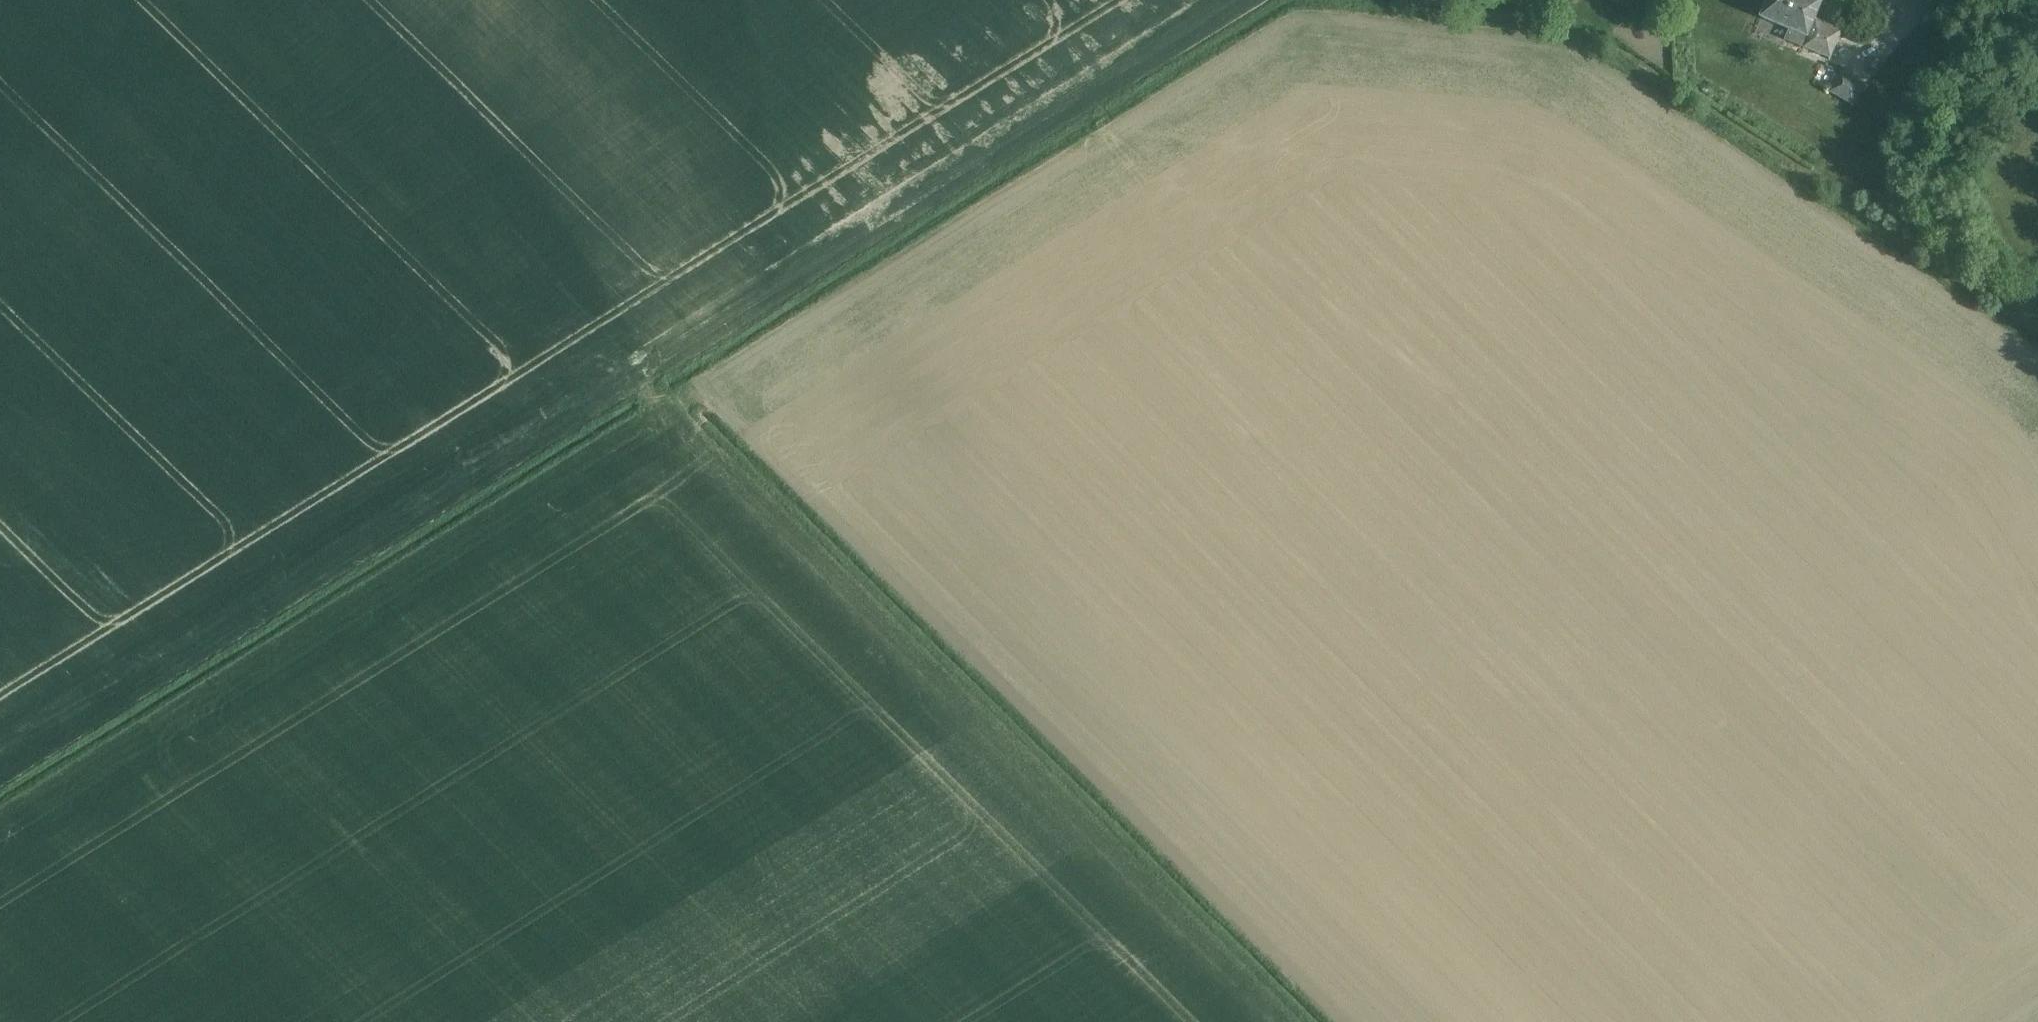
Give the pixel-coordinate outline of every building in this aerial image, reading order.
[(1763,17),(1790,28),(1786,37),(1830,57),(1841,29),(1816,19),(1823,1),(1822,0),(1770,0),(1763,17)] [(1852,101),(1863,84),(1843,71),(1832,89),(1852,101)]
